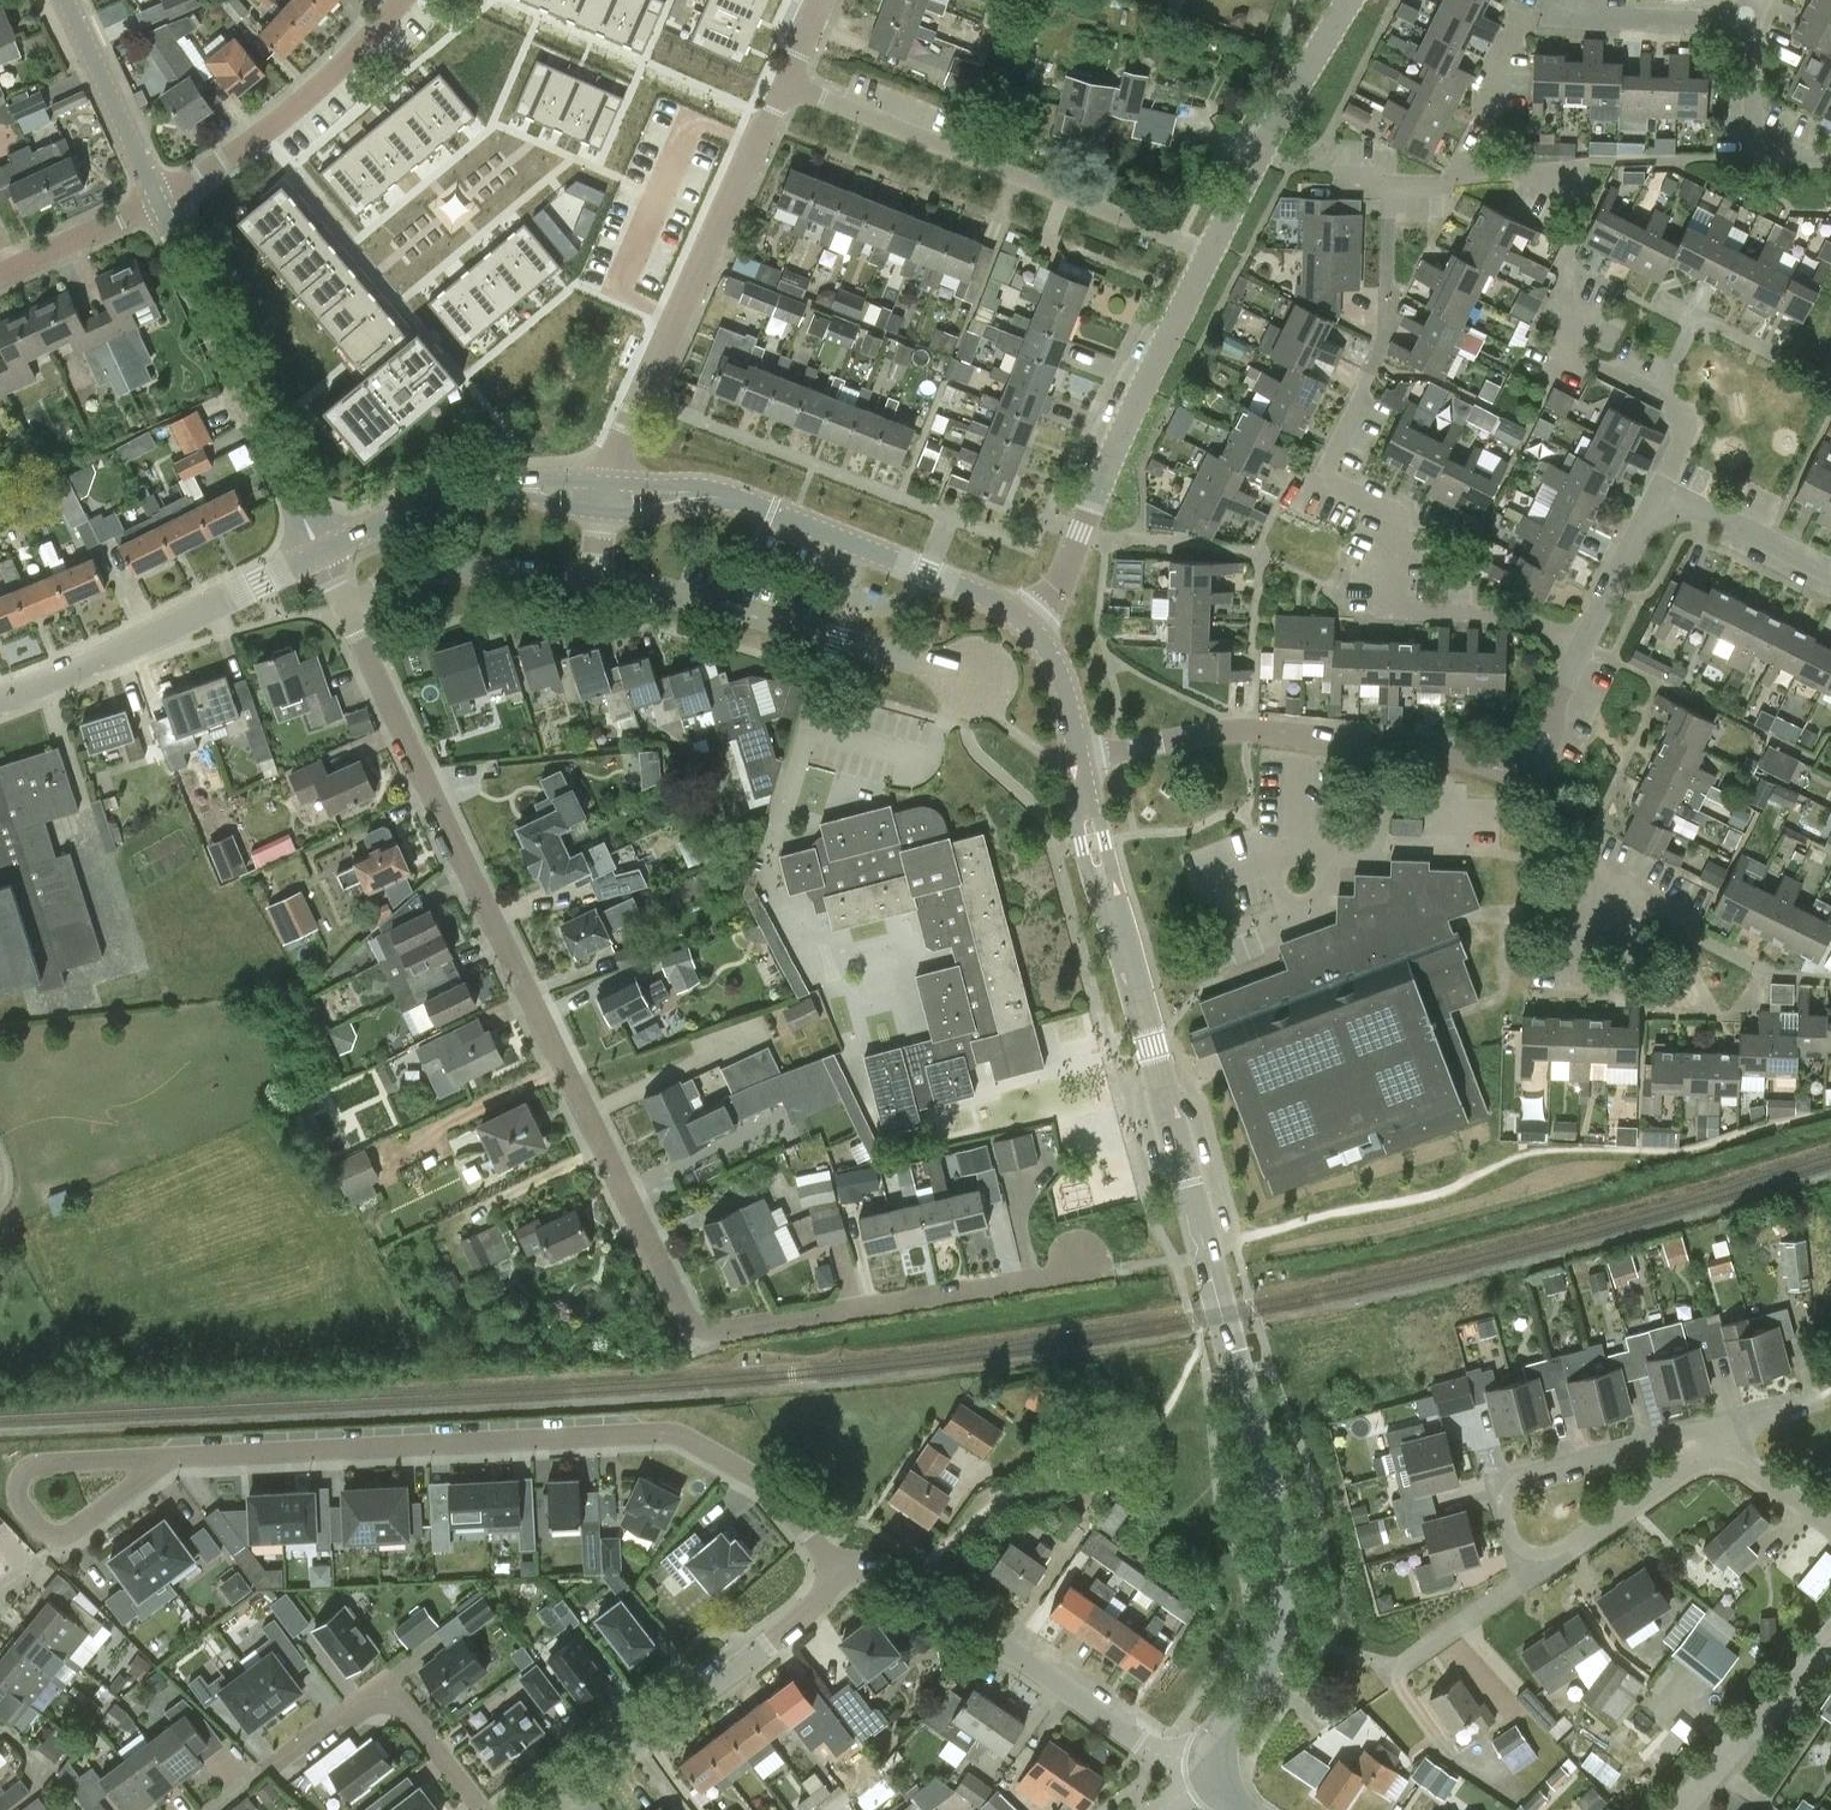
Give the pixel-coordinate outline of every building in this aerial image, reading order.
[(168,15),(198,1),(197,0),(162,0),(168,15)] [(241,0),(226,0),(221,4),(237,22),(250,11),(241,0)] [(275,0),(259,0),(267,8),(275,0)] [(316,0),(293,0),(282,11),(306,33),(327,11),(316,0)] [(327,11),(337,0),(316,0),(327,11)] [(532,4),(560,16),(567,0),(534,0),(532,4)] [(560,16),(588,29),(601,0),(567,0),(560,16)] [(588,29),(617,41),(634,0),(601,0),(588,29)] [(617,41),(644,53),(667,1),(665,0),(634,0),(617,41)] [(702,13),(755,36),(767,7),(750,0),(708,0),(702,13)] [(920,0),(885,0),(879,16),(916,30),(919,22),(924,8),(943,15),(947,5),(934,0),(927,0),(926,2),(920,0)] [(1441,5),(1496,33),(1501,24),(1481,14),(1488,0),(1443,0),(1441,5)] [(1805,9),(1830,22),(1830,0),(1810,0),(1805,9)] [(679,18),(685,4),(676,1),(670,14),(679,18)] [(1420,10),(1402,1),(1396,14),(1414,23),(1420,10)] [(0,5),(0,64),(20,55),(14,38),(15,38),(2,5),(0,5)] [(1492,42),(1496,33),(1441,5),(1428,31),(1464,49),(1472,32),(1492,42)] [(1805,9),(1792,35),(1812,45),(1812,44),(1829,52),(1830,48),(1830,22),(1805,9)] [(306,33),(282,11),(261,33),(284,55),(306,33)] [(702,13),(690,42),(742,64),(755,36),(702,13)] [(167,23),(177,38),(196,26),(189,15),(167,23)] [(905,57),(914,35),(932,43),(936,32),(934,31),(935,28),(919,22),(916,30),(879,16),(869,43),(905,57)] [(1456,66),(1464,49),(1428,31),(1421,45),(1411,40),(1405,52),(1415,57),(1426,62),(1467,82),(1466,82),(1472,85),(1476,76),(1456,66)] [(264,73),(248,52),(235,36),(205,59),(219,76),(235,96),(264,73)] [(1561,100),(1590,101),(1592,39),(1583,39),(1582,62),(1564,61),(1563,61),(1562,94),(1561,100)] [(1590,101),(1620,102),(1621,74),(1622,74),(1622,63),(1602,63),(1603,40),(1592,39),(1590,101)] [(190,75),(198,70),(181,43),(156,60),(174,87),(163,94),(185,128),(212,109),(190,75)] [(1812,45),(1799,70),(1830,86),(1830,53),(1829,52),(1812,44),(1812,45)] [(1648,129),(1649,115),(1649,104),(1650,75),(1651,75),(1652,52),(1640,51),(1640,75),(1622,74),(1621,74),(1620,102),(1619,128),(1648,129)] [(1649,115),(1677,116),(1679,53),(1669,52),(1669,76),(1651,75),(1650,75),(1649,104),(1649,115)] [(1679,53),(1677,116),(1706,117),(1708,77),(1689,76),(1689,53),(1679,53)] [(1543,94),(1562,94),(1563,61),(1564,61),(1564,55),(1534,54),(1531,115),(1543,116),(1543,94)] [(973,93),(982,66),(954,56),(944,83),(973,93)] [(537,59),(515,111),(544,124),(567,72),(537,59)] [(1398,81),(1413,88),(1414,88),(1454,108),(1466,82),(1467,82),(1426,62),(1418,79),(1402,72),(1398,81)] [(1830,109),(1830,86),(1799,70),(1785,97),(1830,119),(1830,109)] [(440,72),(416,93),(452,136),(477,116),(440,72)] [(567,72),(544,124),(572,136),(595,84),(567,72)] [(1102,144),(1116,88),(1067,77),(1054,133),(1102,144)] [(595,84),(572,136),(601,149),(624,97),(595,84)] [(85,88),(53,103),(59,115),(90,100),(85,88)] [(1389,98),(1386,106),(1441,134),(1454,108),(1414,88),(1413,88),(1405,106),(1389,98)] [(17,122),(48,108),(41,91),(10,104),(17,122)] [(416,93),(392,112),(429,156),(452,136),(416,93)] [(1139,106),(1132,136),(1170,145),(1176,115),(1139,106)] [(1428,160),(1441,134),(1386,106),(1382,113),(1397,121),(1388,140),(1428,160)] [(392,112),(368,132),(405,176),(429,156),(392,112)] [(368,132),(345,152),(381,195),(405,176),(368,132)] [(33,151),(54,199),(85,185),(64,138),(33,151)] [(1590,139),(1590,151),(1648,152),(1648,139),(1590,139)] [(54,199),(33,151),(30,145),(8,155),(11,162),(0,167),(0,189),(9,185),(23,214),(54,199)] [(345,152),(320,172),(357,216),(381,195),(345,152)] [(805,215),(820,179),(792,168),(778,204),(800,213),(793,231),(803,235),(810,217),(805,215)] [(1677,181),(1666,176),(1660,189),(1671,194),(1677,181)] [(805,215),(810,217),(827,224),(820,242),(830,245),(837,228),(832,226),(846,189),(820,179),(805,215)] [(582,197),(587,185),(578,181),(573,193),(582,197)] [(283,184),(238,221),(351,356),(366,375),(324,409),(366,460),(461,381),(419,331),(411,338),(283,184)] [(591,202),(596,189),(587,185),(582,197),(591,202)] [(1581,242),(1608,255),(1630,209),(1612,200),(1618,189),(1610,185),(1581,242)] [(596,189),(591,202),(600,206),(606,193),(596,189)] [(832,226),(837,228),(854,234),(847,252),(857,256),(864,239),(864,238),(859,236),(873,200),(846,189),(832,226)] [(1295,197),(1284,196),(1281,196),(1276,207),(1295,207),(1295,198),(1295,197)] [(1305,215),(1304,249),(1360,250),(1361,215),(1343,214),(1344,200),(1300,198),(1299,215),(1305,215)] [(886,247),(900,211),(873,200),(859,236),(864,238),(864,239),(876,243),(869,261),(884,267),(891,249),(886,247)] [(1536,238),(1541,228),(1486,201),(1472,227),(1508,245),(1508,244),(1516,228),(1536,238)] [(532,214),(538,221),(549,212),(543,205),(532,214)] [(585,205),(581,215),(594,220),(598,211),(585,205)] [(1671,260),(1695,273),(1723,217),(1714,212),(1713,214),(1697,206),(1688,224),(1687,224),(1682,235),(1670,260),(1671,260)] [(1608,255),(1634,268),(1662,211),(1654,207),(1649,219),(1630,209),(1608,255)] [(912,257),(927,221),(900,211),(886,247),(891,249),(907,256),(900,273),(911,278),(918,260),(912,257)] [(1670,261),(1671,260),(1670,260),(1682,235),(1664,226),(1670,215),(1662,211),(1634,268),(1660,281),(1670,261)] [(555,220),(549,212),(538,221),(545,229),(555,220)] [(594,220),(581,215),(577,224),(590,229),(594,220)] [(1723,217),(1695,273),(1721,286),(1739,250),(1748,232),(1731,224),(1732,221),(1723,217)] [(555,220),(545,229),(551,236),(562,227),(555,220)] [(939,268),(954,232),(927,221),(912,257),(918,260),(934,266),(927,284),(938,288),(945,270),(944,270),(939,268)] [(525,222),(501,242),(537,286),(562,266),(525,222)] [(586,238),(590,229),(577,224),(573,233),(586,238)] [(1773,312),(1776,305),(1791,276),(1790,276),(1794,269),(1800,258),(1783,249),(1784,247),(1788,249),(1796,232),(1784,225),(1775,243),(1747,299),(1749,300),(1748,308),(1765,317),(1772,311),(1773,312)] [(557,244),(568,235),(562,227),(551,236),(557,244)] [(1528,254),(1508,244),(1508,245),(1472,227),(1460,252),(1459,253),(1490,268),(1490,269),(1495,271),(1504,254),(1523,264),(1528,254)] [(981,282),(968,277),(982,243),(954,232),(939,268),(944,270),(945,270),(961,277),(954,295),(973,303),(981,282)] [(568,235),(557,244),(564,251),(574,243),(568,235)] [(1721,286),(1747,299),(1775,243),(1766,238),(1756,259),(1739,250),(1721,286)] [(501,242),(477,262),(514,306),(537,286),(501,242)] [(580,250),(574,243),(564,251),(570,259),(580,250)] [(1360,250),(1304,249),(1302,285),(1297,285),(1296,296),(1334,315),(1340,301),(1341,288),(1358,289),(1360,250)] [(1477,294),(1490,269),(1490,268),(1459,253),(1460,252),(1454,249),(1445,266),(1426,257),(1421,266),(1477,294)] [(1008,285),(1019,258),(1001,250),(990,278),(1008,285)] [(1528,254),(1523,264),(1521,268),(1544,279),(1551,266),(1528,254)] [(1802,318),(1830,262),(1821,258),(1811,278),(1794,269),(1790,276),(1791,276),(1776,305),(1802,318)] [(783,270),(762,261),(756,276),(777,285),(783,270)] [(138,330),(130,311),(153,300),(136,262),(98,279),(112,310),(97,317),(109,344),(129,388),(150,379),(144,364),(147,363),(137,339),(140,337),(137,331),(138,330)] [(477,262),(454,282),(490,326),(514,306),(477,262)] [(1464,319),(1477,294),(1421,266),(1417,275),(1436,284),(1427,302),(1435,306),(1435,305),(1464,319)] [(1041,298),(1077,313),(1088,285),(1052,271),(1044,293),(1025,285),(1021,296),(1039,303),(1041,298)] [(802,281),(784,274),(780,284),(798,291),(802,281)] [(749,276),(740,300),(772,313),(782,289),(749,276)] [(454,282),(429,303),(465,346),(490,326),(454,282)] [(866,297),(840,287),(832,308),(858,318),(858,316),(864,302),(866,297)] [(1542,299),(1521,288),(1510,309),(1531,321),(1542,299)] [(782,289),(772,313),(799,324),(809,300),(782,289)] [(995,311),(1001,299),(984,291),(979,304),(995,311)] [(97,317),(81,324),(67,292),(31,309),(49,348),(72,337),(81,357),(86,355),(100,385),(111,380),(118,395),(130,390),(129,388),(109,344),(97,317)] [(1031,325),(1067,340),(1077,313),(1041,298),(1039,303),(1033,319),(1014,312),(1011,323),(1029,330),(1031,325)] [(1332,320),(1296,302),(1283,329),(1339,357),(1343,348),(1323,338),(1332,320)] [(874,319),(899,330),(906,314),(881,303),(874,319)] [(1471,323),(1464,319),(1435,305),(1435,306),(1425,324),(1405,314),(1400,324),(1421,334),(1421,332),(1457,350),(1471,323)] [(49,348),(31,309),(0,323),(0,340),(9,359),(0,363),(0,381),(5,392),(35,379),(26,358),(49,348)] [(808,331),(824,337),(831,320),(814,314),(808,331)] [(851,346),(860,324),(834,314),(826,335),(851,346)] [(1022,346),(1026,338),(987,323),(982,335),(1002,344),(1004,339),(1022,346)] [(710,390),(738,401),(752,365),(747,363),(754,344),(756,339),(720,325),(710,350),(724,355),(710,390)] [(1020,352),(1056,366),(1067,340),(1031,325),(1029,330),(1026,338),(1022,346),(1004,339),(1002,344),(1000,350),(1018,357),(1020,352)] [(950,356),(958,336),(937,328),(929,348),(950,356)] [(1334,366),(1339,357),(1283,329),(1270,354),(1290,364),(1306,372),(1314,356),(1334,366)] [(1421,332),(1421,334),(1412,350),(1392,340),(1387,349),(1443,377),(1457,350),(1421,332)] [(876,357),(883,339),(867,333),(860,351),(876,357)] [(908,367),(915,348),(900,342),(893,361),(908,367)] [(752,365),(738,401),(765,412),(779,375),(774,373),(762,369),(765,362),(760,360),(765,349),(754,344),(747,363),(752,365)] [(1009,379),(1046,393),(1046,392),(1056,366),(1020,352),(1018,357),(1012,373),(993,366),(989,377),(1007,384),(1009,379)] [(781,355),(774,373),(779,375),(765,412),(791,422),(806,386),(800,384),(784,377),(792,359),(781,355)] [(956,381),(963,362),(951,357),(944,376),(956,381)] [(1326,382),(1306,372),(1290,364),(1282,381),(1262,371),(1257,381),(1313,408),(1326,382)] [(791,422),(818,433),(832,397),(827,395),(811,388),(818,369),(808,365),(800,384),(806,386),(791,422)] [(832,397),(818,433),(845,443),(859,407),(854,405),(838,399),(845,380),(835,376),(827,395),(832,397)] [(1493,401),(1501,384),(1487,377),(1478,394),(1493,401)] [(1009,379),(1007,384),(1001,400),(983,393),(979,403),(997,411),(999,406),(1035,420),(1039,410),(1047,412),(1053,395),(1046,392),(1046,393),(1009,379)] [(1300,435),(1313,408),(1257,381),(1253,389),(1273,399),(1265,415),(1265,416),(1281,424),(1280,425),(1300,435)] [(1403,412),(1409,400),(1408,396),(1415,381),(1399,381),(1396,387),(1391,389),(1386,387),(1380,401),(1403,412)] [(1557,384),(1548,403),(1571,414),(1579,395),(1557,384)] [(845,443),(872,454),(886,418),(881,416),(865,409),(872,390),(862,386),(854,405),(859,407),(845,443)] [(1640,399),(1627,392),(1620,405),(1634,411),(1640,399)] [(886,418),(872,454),(899,465),(914,428),(892,420),(900,401),(889,397),(881,416),(886,418)] [(1381,456),(1408,469),(1425,433),(1426,432),(1436,412),(1419,404),(1418,405),(1409,400),(1403,412),(1381,456)] [(1467,418),(1479,424),(1488,408),(1476,401),(1475,402),(1467,418)] [(1188,436),(1198,408),(1181,402),(1171,430),(1188,436)] [(1245,405),(1232,432),(1288,460),(1292,451),(1272,441),(1280,425),(1281,424),(1265,416),(1265,415),(1245,405)] [(988,433),(1024,447),(1035,420),(999,406),(997,411),(991,427),(972,419),(968,430),(986,437),(988,433)] [(1661,444),(1665,434),(1609,406),(1596,432),(1632,450),(1632,449),(1640,433),(1661,444)] [(185,454),(212,440),(197,410),(170,424),(185,454)] [(1505,417),(1495,436),(1516,447),(1526,428),(1505,417)] [(1425,433),(1408,469),(1432,481),(1433,482),(1449,452),(1461,426),(1452,422),(1443,441),(1439,439),(1426,432),(1425,433)] [(129,458),(160,444),(154,430),(122,444),(129,458)] [(1288,460),(1232,432),(1219,458),(1244,471),(1255,476),(1264,458),(1284,468),(1288,460)] [(1653,460),(1632,449),(1632,450),(1596,432),(1584,457),(1583,457),(1615,473),(1615,474),(1619,476),(1628,459),(1648,469),(1653,460)] [(978,460),(1014,474),(1024,447),(988,433),(986,437),(980,454),(962,447),(958,457),(976,464),(978,460)] [(936,470),(946,443),(931,438),(921,464),(936,470)] [(1830,488),(1830,469),(1822,464),(1830,446),(1830,445),(1822,440),(1795,495),(1821,508),(1830,488)] [(1474,465),(1475,465),(1483,449),(1474,445),(1466,460),(1449,452),(1433,482),(1432,481),(1427,492),(1454,505),(1474,465)] [(184,478),(179,480),(188,499),(193,497),(201,493),(192,474),(191,471),(206,464),(201,452),(177,463),(184,478)] [(1237,487),(1244,471),(1219,458),(1209,452),(1196,479),(1252,506),(1257,497),(1237,487)] [(1602,499),(1615,474),(1615,473),(1583,457),(1584,457),(1578,454),(1569,472),(1550,462),(1545,471),(1602,499)] [(1492,473),(1475,465),(1474,465),(1454,505),(1480,518),(1508,461),(1499,457),(1492,473)] [(976,464),(969,481),(951,474),(947,485),(966,492),(968,488),(1003,502),(1014,474),(978,460),(976,464)] [(1602,499),(1545,471),(1541,480),(1560,490),(1552,506),(1589,525),(1602,499)] [(1196,479),(1176,518),(1175,520),(1177,521),(1211,538),(1228,505),(1248,515),(1252,506),(1196,479)] [(1821,508),(1816,519),(1830,526),(1830,488),(1821,508)] [(193,497),(198,508),(212,536),(250,517),(236,489),(207,503),(201,493),(193,497)] [(159,527),(173,555),(212,536),(198,508),(169,522),(154,493),(140,500),(149,518),(150,519),(153,517),(158,527),(159,527)] [(79,496),(62,505),(73,527),(90,519),(79,496)] [(1173,530),(1177,521),(1175,520),(1176,518),(1146,503),(1146,527),(1173,530)] [(1269,514),(1252,506),(1248,515),(1265,523),(1269,514)] [(1576,551),(1589,525),(1552,506),(1543,523),(1524,514),(1520,522),(1576,551)] [(102,514),(90,520),(100,541),(115,534),(124,530),(116,512),(103,518),(102,514)] [(137,524),(142,535),(130,541),(124,530),(115,534),(135,574),(173,555),(159,527),(158,527),(153,517),(150,519),(149,518),(137,524)] [(90,519),(77,526),(88,548),(100,541),(90,520),(90,519)] [(1576,551),(1520,522),(1515,532),(1535,542),(1527,557),(1527,558),(1556,573),(1563,577),(1576,551)] [(50,564),(59,560),(58,558),(51,542),(37,547),(45,565),(50,564)] [(1543,599),(1556,573),(1527,558),(1527,557),(1521,554),(1512,572),(1492,562),(1488,571),(1543,599)] [(54,575),(66,604),(106,587),(94,558),(68,569),(63,556),(58,558),(59,560),(50,564),(55,575),(54,575)] [(13,558),(0,563),(0,567),(6,583),(20,577),(13,558)] [(1111,587),(1130,588),(1131,559),(1116,558),(1111,587)] [(1209,592),(1209,590),(1210,572),(1232,573),(1232,563),(1170,561),(1169,591),(1209,592)] [(1686,572),(1683,578),(1682,578),(1680,582),(1671,578),(1651,619),(1660,623),(1655,633),(1665,638),(1674,619),(1691,627),(1694,621),(1709,591),(1697,585),(1700,578),(1686,572)] [(66,604),(54,575),(15,591),(27,620),(66,604)] [(1712,585),(1709,591),(1694,621),(1711,630),(1701,649),(1711,654),(1720,634),(1738,598),(1712,585)] [(1231,591),(1209,590),(1209,592),(1169,591),(1168,619),(1208,620),(1209,601),(1231,602),(1231,591)] [(27,620),(15,591),(0,597),(0,631),(27,620)] [(1736,666),(1763,610),(1738,598),(1720,634),(1736,642),(1726,662),(1736,666)] [(1771,659),(1789,623),(1763,610),(1736,666),(1744,671),(1754,651),(1771,659)] [(1283,661),(1304,662),(1306,617),(1277,616),(1274,679),(1283,679),(1283,661)] [(1323,680),(1331,681),(1332,681),(1334,640),(1334,638),(1335,618),(1306,617),(1304,662),(1323,663),(1323,680)] [(1208,620),(1168,619),(1167,648),(1188,649),(1229,650),(1229,640),(1207,639),(1208,620)] [(1814,640),(1816,636),(1789,623),(1771,659),(1761,679),(1771,684),(1780,664),(1796,672),(1795,675),(1796,675),(1814,640)] [(936,634),(938,629),(929,626),(927,632),(936,634)] [(1420,649),(1418,684),(1418,691),(1447,692),(1448,651),(1449,651),(1450,628),(1439,628),(1438,650),(1420,649)] [(1447,692),(1476,693),(1477,652),(1478,652),(1479,629),(1467,629),(1466,651),(1449,651),(1448,651),(1447,692)] [(1505,694),(1508,631),(1497,630),(1496,653),(1478,652),(1477,652),(1476,693),(1505,694)] [(532,688),(561,680),(549,638),(519,647),(532,688)] [(1343,681),(1361,682),(1362,641),(1334,640),(1334,638),(1334,640),(1332,681),(1331,681),(1330,703),(1342,704),(1343,681)] [(1796,675),(1821,688),(1830,668),(1830,646),(1830,648),(1814,640),(1796,675)] [(1378,705),(1389,705),(1391,642),(1362,641),(1361,682),(1379,683),(1378,705)] [(482,653),(481,647),(473,649),(471,642),(437,653),(452,702),(504,686),(507,693),(522,688),(509,645),(482,653)] [(1399,683),(1418,684),(1420,649),(1421,644),(1391,642),(1389,705),(1398,706),(1399,683)] [(575,675),(582,698),(606,691),(611,690),(611,689),(598,648),(587,651),(585,643),(567,649),(569,656),(575,675)] [(1672,665),(1636,648),(1629,662),(1665,679),(1672,665)] [(1188,649),(1187,677),(1250,679),(1251,668),(1228,667),(1229,650),(1188,649)] [(314,726),(343,716),(336,696),(332,698),(317,656),(299,663),(295,650),(257,663),(272,705),(303,694),(314,726)] [(633,707),(653,701),(661,699),(649,657),(619,666),(625,685),(633,707)] [(699,712),(711,708),(712,708),(707,689),(706,689),(699,666),(670,675),(675,694),(682,717),(686,728),(703,723),(699,712)] [(1821,688),(1830,693),(1830,668),(1821,688)] [(226,675),(195,686),(209,726),(224,721),(230,737),(246,731),(257,763),(273,757),(253,699),(236,705),(226,675)] [(582,698),(575,675),(561,680),(568,702),(582,698)] [(791,683),(750,675),(707,689),(712,708),(711,708),(721,742),(737,737),(755,798),(773,792),(783,759),(776,757),(765,719),(782,714),(791,683)] [(611,689),(611,690),(606,691),(614,720),(634,713),(633,707),(625,685),(611,689)] [(209,726),(195,686),(164,697),(170,715),(151,722),(172,770),(188,765),(184,753),(199,748),(193,731),(209,726)] [(1701,747),(1702,747),(1714,721),(1659,693),(1654,703),(1673,712),(1664,730),(1668,732),(1668,731),(1701,747)] [(675,694),(661,699),(653,701),(659,724),(682,717),(675,694)] [(367,706),(347,713),(356,736),(375,729),(367,706)] [(131,761),(144,756),(138,737),(135,738),(126,711),(83,724),(91,751),(125,741),(131,761)] [(1799,741),(1805,723),(1778,715),(1773,732),(1799,741)] [(1705,749),(1702,747),(1701,747),(1668,731),(1668,732),(1656,757),(1711,785),(1716,775),(1697,765),(1705,749)] [(1769,745),(1760,763),(1776,771),(1785,753),(1769,745)] [(60,969),(102,956),(70,852),(56,856),(45,820),(78,810),(59,748),(7,764),(8,767),(0,769),(0,991),(36,980),(39,991),(64,983),(60,969)] [(662,781),(659,750),(640,751),(643,788),(662,781)] [(1707,794),(1711,785),(1656,757),(1643,783),(1680,801),(1680,800),(1688,784),(1707,794)] [(331,813),(375,793),(360,761),(328,776),(321,762),(292,775),(303,801),(322,793),(331,813)] [(540,817),(517,828),(519,833),(518,836),(521,842),(524,843),(525,845),(522,847),(523,848),(559,831),(570,825),(569,823),(584,816),(585,815),(573,789),(571,790),(560,768),(539,778),(544,788),(546,788),(549,795),(534,803),(540,817)] [(1699,809),(1680,800),(1680,801),(1643,783),(1630,809),(1636,812),(1667,827),(1675,810),(1694,819),(1699,809)] [(100,827),(109,824),(101,799),(92,802),(100,827)] [(833,930),(916,908),(925,946),(933,950),(952,945),(957,965),(916,976),(932,1039),(901,1047),(865,1056),(885,1134),(921,1125),(917,1109),(936,1104),(936,1105),(975,1095),(967,1065),(990,1059),(995,1080),(1045,1067),(983,834),(951,842),(946,825),(942,816),(935,810),(926,806),(917,807),(893,813),(891,806),(821,824),(826,844),(780,856),(790,894),(810,888),(817,913),(828,910),(833,930)] [(1739,806),(1724,840),(1739,847),(1754,813),(1739,806)] [(1673,829),(1667,827),(1636,812),(1623,838),(1678,865),(1683,856),(1664,846),(1673,829)] [(570,825),(559,831),(561,835),(570,830),(574,837),(590,829),(584,816),(569,823),(570,825)] [(1421,835),(1421,818),(1392,817),(1391,834),(1421,835)] [(396,840),(394,841),(388,829),(383,827),(368,834),(366,840),(371,851),(355,858),(357,863),(336,873),(343,890),(365,881),(370,891),(385,884),(395,906),(413,889),(407,875),(411,873),(396,840)] [(559,831),(523,848),(535,875),(571,858),(570,856),(561,835),(559,831)] [(258,867),(297,848),(290,832),(252,850),(258,867)] [(693,835),(683,840),(694,864),(704,859),(693,835)] [(571,858),(535,875),(536,876),(539,874),(541,877),(539,881),(541,887),(545,887),(547,892),(574,879),(577,887),(592,881),(594,879),(596,882),(592,884),(598,898),(649,885),(640,866),(615,873),(613,868),(617,867),(605,840),(601,841),(582,851),(570,856),(571,858)] [(248,869),(239,847),(215,857),(224,879),(248,869)] [(1762,876),(1746,868),(1751,858),(1740,853),(1713,908),(1740,921),(1758,885),(1762,876)] [(1283,957),(1282,952),(1281,952),(1287,968),(1199,1002),(1208,1025),(1189,1033),(1199,1058),(1218,1051),(1265,1174),(1273,1194),(1488,1111),(1453,1019),(1449,1021),(1446,1012),(1479,999),(1463,958),(1467,956),(1457,930),(1453,932),(1448,918),(1480,906),(1466,869),(1428,868),(1429,860),(1390,859),(1390,875),(1352,873),(1351,897),(1354,897),(1353,916),(1350,916),(1350,926),(1339,930),(1340,935),(1309,947),(1308,942),(1291,949),(1292,953),(1283,957)] [(1766,934),(1793,879),(1783,875),(1774,893),(1758,885),(1740,921),(1766,934)] [(1766,934),(1792,947),(1810,911),(1794,903),(1803,884),(1793,879),(1766,934)] [(319,928),(302,890),(266,906),(284,944),(319,928)] [(762,929),(773,923),(759,897),(749,903),(762,929)] [(630,898),(597,913),(595,911),(564,926),(578,956),(610,941),(606,933),(639,917),(630,898)] [(402,950),(403,951),(441,932),(430,910),(404,923),(398,910),(380,926),(386,937),(395,934),(402,950)] [(1830,935),(1830,911),(1827,919),(1810,911),(1792,947),(1819,960),(1830,935)] [(441,960),(452,955),(441,932),(403,951),(402,950),(394,954),(412,991),(447,974),(441,960)] [(620,968),(648,959),(644,943),(615,951),(620,968)] [(695,966),(697,965),(689,945),(661,954),(667,974),(669,973),(678,992),(701,980),(695,966)] [(465,982),(454,987),(447,974),(412,991),(429,1027),(476,1004),(465,982)] [(632,1021),(651,1011),(649,1007),(670,996),(661,978),(641,989),(635,977),(597,997),(611,1027),(630,1016),(632,1021)] [(1826,1053),(1826,1046),(1825,1046),(1826,1012),(1807,1012),(1808,990),(1798,990),(1797,1033),(1797,1052),(1826,1053)] [(783,1009),(794,1031),(821,1018),(810,996),(783,1009)] [(1608,1059),(1608,1065),(1638,1066),(1640,1004),(1630,1004),(1629,1026),(1610,1025),(1608,1059)] [(1738,1071),(1766,1071),(1768,1010),(1758,1010),(1757,1031),(1740,1031),(1739,1052),(1738,1071)] [(1796,1072),(1797,1052),(1797,1033),(1778,1032),(1779,1010),(1768,1010),(1766,1071),(1796,1072)] [(1532,1056),(1550,1057),(1552,1017),(1523,1016),(1520,1078),(1531,1079),(1532,1056)] [(1569,1080),(1578,1080),(1581,1018),(1552,1017),(1550,1057),(1570,1058),(1569,1080)] [(1590,1059),(1608,1059),(1610,1025),(1610,1020),(1581,1018),(1578,1080),(1579,1080),(1579,1081),(1589,1081),(1590,1059)] [(330,1031),(341,1054),(353,1048),(357,1035),(351,1021),(330,1031)] [(441,1096),(461,1086),(459,1080),(503,1059),(489,1031),(464,1043),(458,1030),(418,1049),(441,1096)] [(1680,1090),(1682,1050),(1671,1050),(1671,1043),(1655,1042),(1654,1050),(1652,1049),(1652,1063),(1644,1063),(1642,1110),(1661,1111),(1661,1090),(1680,1090)] [(1698,1112),(1708,1112),(1711,1051),(1682,1050),(1680,1090),(1699,1091),(1698,1112)] [(1738,1093),(1738,1071),(1739,1052),(1711,1051),(1708,1112),(1719,1112),(1719,1092),(1738,1093)] [(733,1094),(755,1085),(742,1058),(722,1068),(733,1094)] [(793,1123),(843,1101),(840,1093),(823,1058),(775,1076),(785,1099),(782,1100),(793,1123)] [(782,1100),(785,1099),(775,1076),(755,1085),(733,1094),(723,1098),(723,1099),(734,1122),(782,1100)] [(670,1123),(694,1112),(689,1100),(702,1094),(694,1077),(681,1084),(680,1082),(644,1098),(658,1129),(670,1123)] [(840,1093),(843,1101),(857,1128),(867,1123),(850,1088),(840,1093)] [(670,1123),(658,1129),(672,1159),(737,1129),(734,1122),(723,1099),(705,1107),(694,1112),(670,1123)] [(482,1125),(501,1165),(544,1144),(525,1104),(482,1125)] [(1520,1117),(1519,1141),(1548,1142),(1549,1118),(1520,1117)] [(1576,1121),(1554,1120),(1554,1138),(1576,1138),(1576,1121)] [(1616,1143),(1637,1144),(1637,1126),(1617,1125),(1616,1143)] [(1642,1144),(1678,1145),(1679,1127),(1642,1126),(1642,1144)] [(1037,1162),(1030,1133),(1012,1138),(1019,1167),(1037,1162)] [(1019,1167),(1012,1138),(993,1142),(1000,1171),(1019,1167)] [(961,1174),(993,1167),(988,1144),(956,1152),(961,1174)] [(380,1178),(365,1148),(333,1163),(347,1194),(380,1178)] [(900,1185),(914,1182),(910,1163),(896,1167),(900,1185)] [(875,1165),(835,1172),(839,1195),(840,1195),(841,1202),(863,1198),(862,1191),(880,1188),(875,1165)] [(929,1171),(936,1200),(919,1204),(928,1239),(957,1232),(949,1197),(942,1168),(929,1171)] [(809,1205),(837,1199),(832,1177),(797,1184),(802,1206),(809,1205)] [(957,1232),(988,1224),(980,1189),(949,1197),(957,1232)] [(718,1256),(774,1230),(779,1228),(765,1197),(704,1226),(718,1256)] [(812,1219),(840,1212),(837,1199),(809,1205),(812,1219)] [(928,1239),(919,1204),(889,1211),(898,1246),(928,1239)] [(538,1229),(537,1229),(539,1235),(541,1234),(553,1259),(590,1241),(575,1211),(538,1229)] [(898,1246),(889,1211),(859,1218),(867,1253),(898,1246)] [(819,1245),(848,1238),(842,1212),(840,1212),(812,1219),(819,1245)] [(475,1273),(513,1256),(498,1224),(461,1240),(475,1273)] [(523,1243),(539,1235),(537,1229),(534,1224),(518,1232),(523,1243)] [(774,1230),(718,1256),(732,1287),(788,1260),(774,1230)] [(1673,1263),(1692,1259),(1686,1230),(1666,1234),(1673,1263)] [(1811,1287),(1807,1239),(1784,1241),(1788,1289),(1811,1287)] [(1632,1253),(1609,1260),(1616,1286),(1629,1282),(1628,1279),(1638,1276),(1632,1253)] [(1707,1259),(1711,1275),(1733,1269),(1729,1253),(1707,1259)] [(447,1292),(460,1286),(452,1270),(440,1277),(447,1292)] [(1748,1318),(1763,1375),(1788,1368),(1781,1340),(1795,1336),(1787,1308),(1748,1318)] [(1666,1326),(1684,1396),(1709,1389),(1703,1366),(1702,1359),(1716,1355),(1708,1323),(1706,1315),(1666,1326)] [(1716,1355),(1729,1352),(1737,1382),(1763,1375),(1748,1318),(1722,1325),(1721,1319),(1708,1323),(1716,1355)] [(1636,1377),(1650,1373),(1658,1402),(1684,1396),(1666,1326),(1626,1336),(1628,1349),(1636,1377)] [(1626,1417),(1624,1411),(1630,1410),(1622,1380),(1636,1377),(1628,1349),(1605,1355),(1601,1342),(1586,1346),(1605,1416),(1606,1416),(1608,1422),(1626,1417)] [(1605,1416),(1586,1346),(1586,1349),(1549,1358),(1555,1385),(1558,1397),(1571,1394),(1579,1423),(1605,1416)] [(1512,1381),(1524,1426),(1549,1420),(1541,1389),(1555,1385),(1549,1358),(1522,1364),(1525,1377),(1512,1381)] [(1480,1367),(1466,1371),(1468,1376),(1475,1403),(1489,1399),(1492,1409),(1497,1433),(1524,1426),(1512,1381),(1497,1384),(1492,1368),(1481,1371),(1480,1367)] [(1454,1379),(1432,1385),(1435,1394),(1438,1406),(1440,1412),(1461,1406),(1475,1403),(1468,1376),(1460,1377),(1454,1379)] [(1438,1406),(1434,1394),(1417,1399),(1420,1411),(1438,1406)] [(939,1427),(929,1442),(928,1442),(910,1468),(911,1468),(891,1498),(929,1524),(949,1495),(947,1494),(953,1487),(937,1477),(951,1458),(939,1449),(949,1434),(983,1457),(1001,1429),(961,1402),(943,1428),(939,1427)] [(1409,1468),(1409,1469),(1451,1457),(1451,1456),(1458,1454),(1453,1435),(1446,1437),(1445,1432),(1427,1437),(1423,1422),(1386,1431),(1396,1472),(1409,1468)] [(1429,1489),(1458,1482),(1451,1457),(1409,1469),(1413,1483),(1398,1486),(1401,1497),(1392,1500),(1395,1513),(1433,1504),(1429,1489)] [(582,1522),(601,1521),(599,1491),(581,1492),(580,1477),(549,1479),(550,1493),(544,1493),(545,1512),(551,1512),(551,1528),(582,1526),(582,1522)] [(641,1477),(627,1506),(630,1507),(623,1523),(655,1539),(662,1523),(666,1525),(680,1496),(678,1495),(680,1490),(661,1481),(659,1485),(641,1477)] [(519,1481),(485,1482),(487,1522),(487,1532),(534,1530),(535,1549),(536,1549),(534,1507),(520,1508),(519,1481)] [(487,1522),(485,1482),(451,1484),(453,1523),(487,1522)] [(423,1536),(422,1509),(408,1509),(407,1486),(375,1488),(378,1539),(409,1538),(409,1537),(423,1536)] [(345,1512),(331,1513),(330,1513),(332,1540),(347,1540),(347,1541),(378,1539),(375,1488),(344,1489),(345,1512)] [(330,1513),(316,1514),(315,1491),(281,1493),(283,1539),(317,1537),(317,1550),(332,1549),(332,1540),(330,1513)] [(283,1539),(281,1493),(250,1495),(251,1509),(221,1510),(219,1507),(206,1517),(233,1554),(252,1540),(252,1541),(283,1539)] [(1112,1534),(1128,1511),(1116,1501),(1100,1524),(1112,1534)] [(1747,1545),(1771,1522),(1752,1502),(1703,1549),(1722,1569),(1728,1564),(1738,1574),(1757,1555),(1747,1545)] [(1426,1532),(1430,1547),(1472,1536),(1466,1511),(1437,1519),(1433,1504),(1395,1513),(1399,1528),(1409,1526),(1412,1536),(1426,1532)] [(1064,1540),(1080,1518),(1061,1505),(1046,1527),(1064,1540)] [(135,1534),(167,1579),(195,1558),(194,1556),(201,1551),(208,1561),(222,1550),(205,1527),(191,1537),(192,1539),(185,1544),(166,1518),(153,1527),(150,1523),(135,1534)] [(1358,1522),(1362,1544),(1385,1540),(1382,1519),(1358,1522)] [(448,1520),(432,1521),(433,1550),(449,1549),(448,1520)] [(1092,1556),(1100,1543),(1105,1535),(1095,1528),(1081,1548),(1092,1556)] [(721,1532),(706,1545),(695,1532),(673,1551),(684,1564),(680,1567),(692,1581),(699,1575),(713,1591),(718,1587),(721,1591),(736,1579),(733,1575),(747,1563),(746,1561),(751,1557),(748,1554),(752,1551),(741,1539),(738,1542),(735,1539),(730,1543),(721,1532)] [(167,1579),(135,1534),(119,1546),(123,1550),(110,1559),(130,1586),(123,1591),(122,1589),(108,1599),(125,1623),(139,1612),(132,1603),(139,1598),(140,1599),(167,1579)] [(1454,1583),(1450,1568),(1479,1561),(1478,1556),(1485,1554),(1480,1535),(1472,1536),(1430,1547),(1434,1561),(1415,1567),(1421,1592),(1454,1583)] [(602,1539),(604,1571),(621,1570),(619,1538),(602,1539)] [(1026,1593),(1045,1567),(1043,1566),(1053,1551),(1041,1541),(1029,1556),(1011,1543),(992,1569),(1026,1593)] [(1092,1556),(1115,1572),(1124,1560),(1100,1543),(1092,1556)] [(1830,1583),(1830,1554),(1829,1552),(1800,1585),(1816,1600),(1830,1583)] [(1124,1560),(1115,1572),(1139,1589),(1147,1577),(1124,1560)] [(313,1563),(313,1583),(334,1583),(334,1563),(313,1563)] [(1645,1569),(1600,1599),(1624,1635),(1669,1604),(1645,1569)] [(238,1570),(222,1584),(237,1602),(253,1588),(238,1570)] [(620,1573),(602,1573),(619,1596),(631,1587),(620,1573)] [(1075,1628),(1107,1583),(1098,1577),(1085,1594),(1070,1584),(1051,1611),(1075,1628)] [(1139,1589),(1162,1606),(1171,1593),(1147,1577),(1139,1589)] [(1075,1628),(1098,1645),(1118,1618),(1104,1608),(1116,1590),(1107,1583),(1075,1628)] [(311,1623),(287,1591),(270,1604),(294,1636),(311,1623)] [(1171,1593),(1162,1606),(1186,1622),(1195,1610),(1171,1593)] [(459,1613),(473,1631),(498,1612),(484,1594),(459,1613)] [(73,1598),(63,1610),(50,1600),(31,1624),(70,1655),(89,1631),(94,1636),(104,1623),(73,1598)] [(564,1598),(553,1607),(571,1629),(581,1620),(564,1598)] [(631,1662),(656,1643),(622,1600),(598,1619),(631,1662)] [(378,1650),(358,1624),(361,1621),(350,1606),(347,1609),(345,1607),(315,1630),(347,1673),(352,1670),(354,1674),(368,1664),(365,1660),(378,1650)] [(437,1624),(425,1608),(397,1630),(409,1646),(437,1624)] [(1157,1612),(1148,1623),(1159,1630),(1167,1619),(1157,1612)] [(1580,1659),(1599,1646),(1577,1615),(1559,1627),(1580,1659)] [(248,1670),(277,1708),(278,1707),(281,1710),(295,1699),(293,1696),(302,1689),(276,1654),(292,1642),(275,1618),(263,1627),(271,1638),(257,1648),(264,1658),(248,1670)] [(1098,1645),(1122,1662),(1141,1635),(1140,1634),(1118,1618),(1098,1645)] [(879,1667),(898,1652),(872,1619),(843,1641),(868,1674),(864,1677),(876,1693),(890,1682),(879,1667)] [(1141,1635),(1122,1662),(1146,1679),(1165,1652),(1151,1642),(1159,1630),(1148,1623),(1140,1634),(1141,1635)] [(70,1655),(31,1624),(12,1647),(51,1678),(70,1655)] [(1675,1650),(1690,1662),(1711,1636),(1696,1624),(1675,1650)] [(1580,1659),(1559,1627),(1541,1639),(1562,1671),(1575,1662),(1580,1659)] [(487,1669),(464,1638),(422,1670),(445,1701),(487,1669)] [(563,1674),(561,1676),(569,1687),(572,1685),(583,1700),(608,1681),(575,1638),(551,1657),(563,1674)] [(1562,1671),(1541,1639),(1523,1652),(1544,1683),(1562,1671)] [(525,1666),(537,1658),(526,1643),(514,1651),(525,1666)] [(1590,1687),(1611,1659),(1612,1658),(1602,1644),(1599,1646),(1580,1659),(1575,1662),(1581,1671),(1580,1672),(1590,1687)] [(12,1647),(0,1662),(0,1676),(32,1702),(51,1678),(12,1647)] [(1599,1710),(1600,1710),(1628,1672),(1628,1671),(1611,1659),(1590,1687),(1581,1697),(1599,1710)] [(538,1662),(519,1677),(545,1710),(564,1696),(538,1662)] [(1550,1692),(1580,1672),(1581,1671),(1575,1662),(1562,1671),(1544,1683),(1550,1692)] [(277,1708),(248,1670),(230,1683),(223,1674),(209,1684),(201,1674),(189,1683),(207,1706),(224,1693),(250,1728),(259,1722),(261,1725),(276,1714),(274,1711),(277,1708)] [(1628,1672),(1600,1710),(1616,1721),(1643,1684),(1628,1672)] [(0,1676),(0,1716),(12,1726),(32,1702),(0,1676)] [(1482,1729),(1495,1720),(1483,1702),(1478,1706),(1459,1678),(1430,1698),(1453,1732),(1475,1717),(1482,1729)] [(790,1721),(797,1731),(830,1705),(814,1684),(803,1692),(793,1679),(771,1696),(790,1721)] [(830,1696),(864,1740),(890,1720),(881,1707),(874,1706),(872,1707),(857,1687),(855,1688),(849,1681),(830,1696)] [(964,1725),(979,1735),(999,1705),(974,1687),(965,1700),(950,1688),(923,1720),(952,1741),(964,1725)] [(748,1713),(767,1738),(790,1721),(771,1696),(748,1713)] [(89,1697),(83,1705),(95,1714),(101,1706),(89,1697)] [(150,1742),(180,1782),(205,1763),(196,1751),(208,1743),(196,1727),(206,1719),(183,1697),(177,1702),(166,1711),(174,1724),(150,1742)] [(521,1702),(473,1738),(495,1767),(511,1755),(512,1756),(528,1744),(527,1743),(542,1731),(521,1702)] [(121,1720),(128,1713),(116,1703),(109,1711),(121,1720)] [(1559,1720),(1543,1703),(1531,1714),(1547,1731),(1559,1720)] [(95,1714),(83,1705),(76,1713),(88,1722),(95,1714)] [(1004,1753),(1025,1723),(999,1705),(979,1735),(965,1753),(976,1761),(989,1742),(1004,1753)] [(1353,1711),(1363,1718),(1367,1713),(1361,1706),(1353,1711)] [(767,1738),(748,1713),(726,1730),(745,1755),(746,1755),(753,1765),(775,1748),(767,1738)] [(1650,1756),(1663,1768),(1698,1728),(1685,1717),(1650,1756)] [(40,1747),(56,1761),(75,1738),(59,1725),(40,1747)] [(1510,1767),(1534,1751),(1515,1725),(1492,1741),(1510,1767)] [(745,1755),(726,1730),(705,1747),(724,1772),(724,1771),(745,1755)] [(342,1785),(353,1799),(368,1787),(367,1785),(392,1766),(385,1757),(389,1754),(378,1739),(374,1742),(371,1739),(341,1762),(332,1750),(305,1771),(315,1784),(322,1779),(332,1792),(342,1785)] [(1077,1760),(1050,1741),(1027,1772),(1055,1792),(1077,1760)] [(180,1782),(150,1742),(126,1760),(156,1799),(160,1804),(167,1799),(164,1794),(180,1782)] [(1364,1777),(1384,1791),(1396,1772),(1391,1769),(1398,1758),(1379,1745),(1372,1756),(1365,1751),(1353,1769),(1339,1760),(1316,1794),(1340,1809),(1343,1809),(1364,1777)] [(702,1789),(714,1780),(723,1791),(733,1783),(724,1771),(724,1772),(705,1747),(682,1764),(702,1789)] [(1283,1764),(1314,1786),(1328,1765),(1303,1749),(1283,1764)] [(1411,1775),(1444,1799),(1459,1779),(1425,1755),(1411,1775)] [(126,1760),(102,1778),(101,1778),(110,1790),(125,1809),(142,1809),(156,1799),(126,1760)] [(1105,1779),(1077,1760),(1055,1792),(1066,1800),(1059,1809),(1074,1809),(1076,1807),(1081,1809),(1083,1809),(1105,1779)] [(1555,1790),(1570,1775),(1561,1765),(1546,1780),(1555,1790)] [(101,1778),(102,1778),(93,1766),(68,1784),(86,1808),(110,1790),(101,1778)] [(979,1806),(993,1787),(968,1770),(955,1788),(979,1806)] [(0,1796),(0,1800),(7,1809),(30,1791),(22,1779),(0,1796)] [(923,1809),(930,1809),(944,1799),(930,1781),(912,1794),(916,1800),(923,1809)] [(817,1803),(830,1793),(825,1785),(811,1795),(817,1803)] [(709,1800),(698,1786),(692,1790),(702,1804),(709,1800)] [(394,1808),(384,1795),(364,1809),(437,1809),(433,1805),(437,1802),(427,1789),(423,1791),(421,1788),(394,1808)] [(1014,1804),(998,1789),(980,1808),(982,1809),(1008,1809),(1014,1804)] [(811,1795),(798,1805),(802,1809),(808,1809),(817,1803),(811,1795)] [(1814,1801),(1802,1795),(1794,1809),(1810,1809),(1814,1801)] [(48,1807),(39,1796),(21,1809),(44,1809),(48,1807)] [(258,1808),(248,1796),(229,1809),(255,1809),(258,1808)] [(916,1800),(903,1809),(923,1809),(916,1800)]
